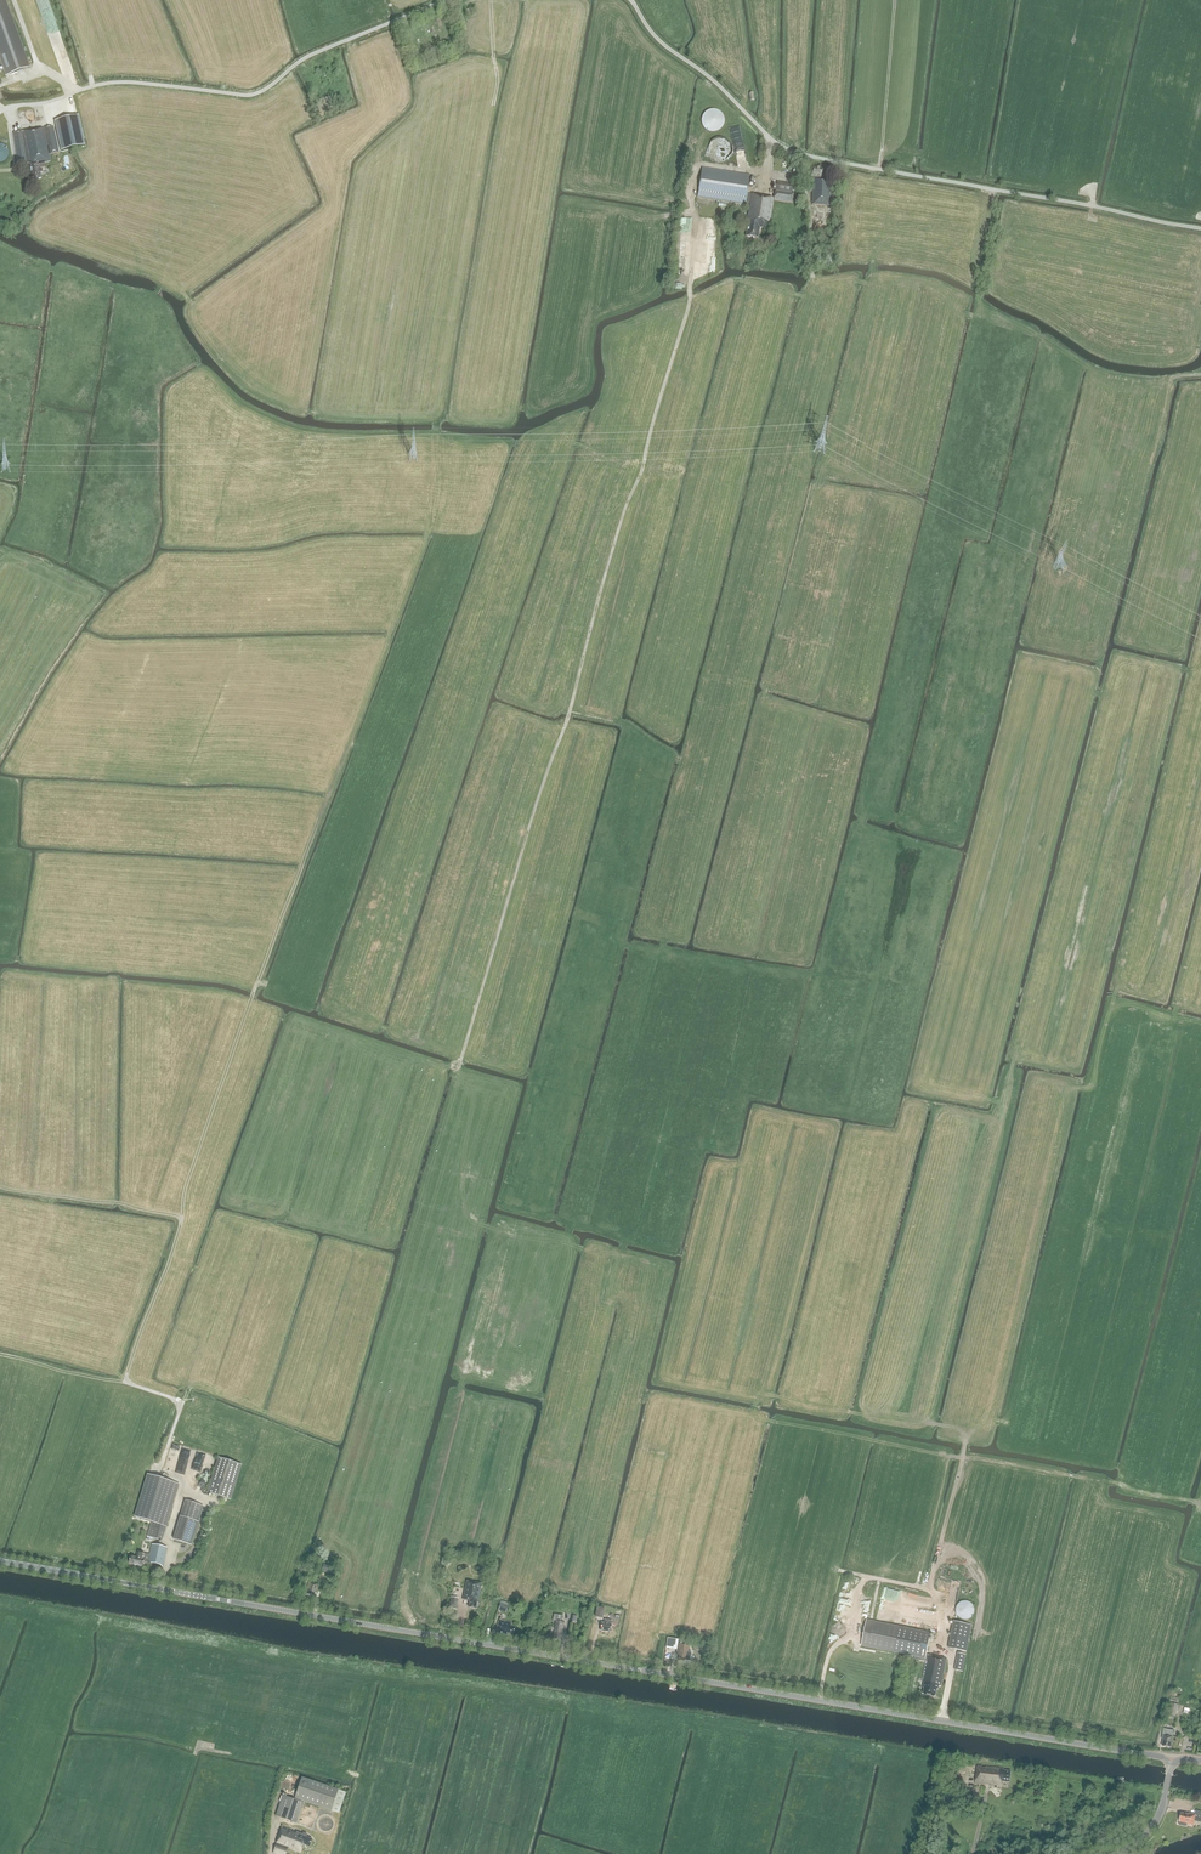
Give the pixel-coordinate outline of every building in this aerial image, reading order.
[(30,67),(6,0),(0,0),(0,61),(5,76),(30,67)] [(334,112),(329,97),(315,103),(321,117),(334,112)] [(705,122),(713,133),(727,124),(717,110),(714,112),(715,113),(714,114),(714,115),(705,122)] [(78,116),(54,122),(61,151),(85,146),(78,116)] [(741,125),(732,127),(736,151),(745,150),(741,125)] [(45,167),(45,163),(50,162),(49,155),(59,153),(55,136),(53,127),(13,132),(13,136),(18,165),(30,163),(32,180),(41,178),(40,172),(41,172),(41,168),(42,168),(45,167)] [(728,155),(730,145),(724,143),(724,144),(716,143),(714,150),(719,151),(719,156),(715,155),(715,157),(722,158),(723,154),(728,155)] [(2,163),(5,161),(7,159),(8,157),(9,154),(8,151),(7,148),(5,146),(2,145),(0,144),(0,163),(2,163)] [(792,203),(794,193),(791,193),(792,184),(777,182),(775,190),(774,190),(773,198),(747,194),(750,175),(701,167),(697,197),(745,204),(745,202),(749,203),(746,224),(748,224),(746,236),(758,238),(760,228),(770,229),(774,200),(792,203)] [(836,205),(837,182),(831,182),(831,178),(824,177),(825,168),(811,167),(811,177),(813,177),(813,184),(810,184),(810,180),(807,180),(807,183),(808,184),(808,190),(812,190),(811,204),(836,205)] [(816,254),(816,266),(832,266),(832,254),(816,254)] [(218,1458),(207,1493),(224,1498),(223,1501),(227,1502),(228,1499),(231,1500),(242,1465),(218,1458)] [(149,1475),(136,1517),(151,1522),(147,1536),(147,1537),(146,1541),(152,1543),(154,1539),(162,1541),(179,1484),(149,1475)] [(180,1517),(173,1540),(192,1546),(199,1522),(180,1517)] [(130,1556),(129,1563),(143,1566),(144,1563),(163,1567),(167,1547),(152,1544),(151,1552),(145,1551),(144,1554),(138,1552),(137,1557),(130,1556)] [(322,1571),(332,1573),(334,1574),(336,1566),(323,1563),(322,1571)] [(317,1592),(319,1584),(309,1581),(307,1590),(309,1590),(308,1593),(314,1595),(315,1592),(317,1592)] [(466,1581),(463,1600),(469,1601),(468,1608),(476,1609),(477,1603),(478,1603),(482,1584),(466,1581)] [(449,1608),(456,1610),(458,1599),(451,1597),(449,1608)] [(974,1613),(974,1610),(974,1608),(973,1605),(971,1603),(968,1602),(965,1601),(962,1602),(960,1603),(958,1605),(956,1608),(956,1610),(956,1613),(958,1616),(960,1618),(962,1619),(965,1620),(968,1619),(971,1618),(973,1616),(974,1613)] [(500,1602),(498,1610),(506,1613),(509,1604),(500,1602)] [(596,1607),(595,1617),(603,1618),(605,1608),(596,1607)] [(564,1623),(561,1622),(562,1616),(554,1614),(552,1620),(556,1621),(555,1625),(556,1625),(556,1627),(555,1627),(553,1635),(555,1635),(554,1639),(559,1640),(560,1635),(562,1636),(564,1623)] [(611,1622),(605,1620),(605,1619),(602,1618),(602,1623),(601,1623),(600,1631),(610,1632),(612,1625),(611,1625),(611,1622)] [(513,1633),(515,1627),(511,1626),(511,1623),(499,1620),(496,1632),(506,1634),(506,1632),(513,1633)] [(941,1686),(947,1659),(926,1655),(930,1634),(866,1621),(861,1645),(914,1656),(914,1659),(926,1662),(922,1682),(924,1683),(923,1688),(924,1688),(923,1695),(935,1697),(937,1690),(938,1690),(939,1686),(941,1686)] [(953,1621),(948,1648),(967,1651),(972,1625),(953,1621)] [(690,1659),(690,1655),(688,1654),(689,1646),(678,1644),(676,1653),(679,1653),(678,1661),(685,1662),(686,1659),(690,1659)] [(960,1652),(957,1670),(965,1671),(968,1654),(960,1652)] [(1168,1715),(1175,1717),(1178,1705),(1171,1703),(1168,1715)] [(1162,1735),(1162,1739),(1164,1739),(1162,1746),(1171,1747),(1173,1736),(1173,1733),(1173,1730),(1163,1729),(1162,1735)] [(1003,1769),(977,1766),(975,1784),(995,1786),(995,1788),(997,1788),(997,1786),(1001,1786),(1002,1781),(1009,1782),(1011,1771),(1003,1770),(1003,1769)] [(304,1801),(310,1803),(339,1813),(346,1792),(302,1777),(294,1799),(283,1795),(275,1816),(296,1823),(302,1809),(304,1801)] [(953,1777),(953,1779),(952,1785),(962,1787),(963,1779),(953,1777)] [(1195,1810),(1195,1814),(1188,1813),(1188,1814),(1181,1813),(1179,1821),(1186,1823),(1193,1825),(1193,1821),(1200,1823),(1200,1811),(1195,1810)] [(312,1839),(306,1837),(307,1834),(304,1833),(303,1835),(301,1834),(282,1827),(276,1844),(273,1853),(276,1853),(286,1853),(288,1848),(301,1853),(304,1844),(310,1846),(312,1839)]
